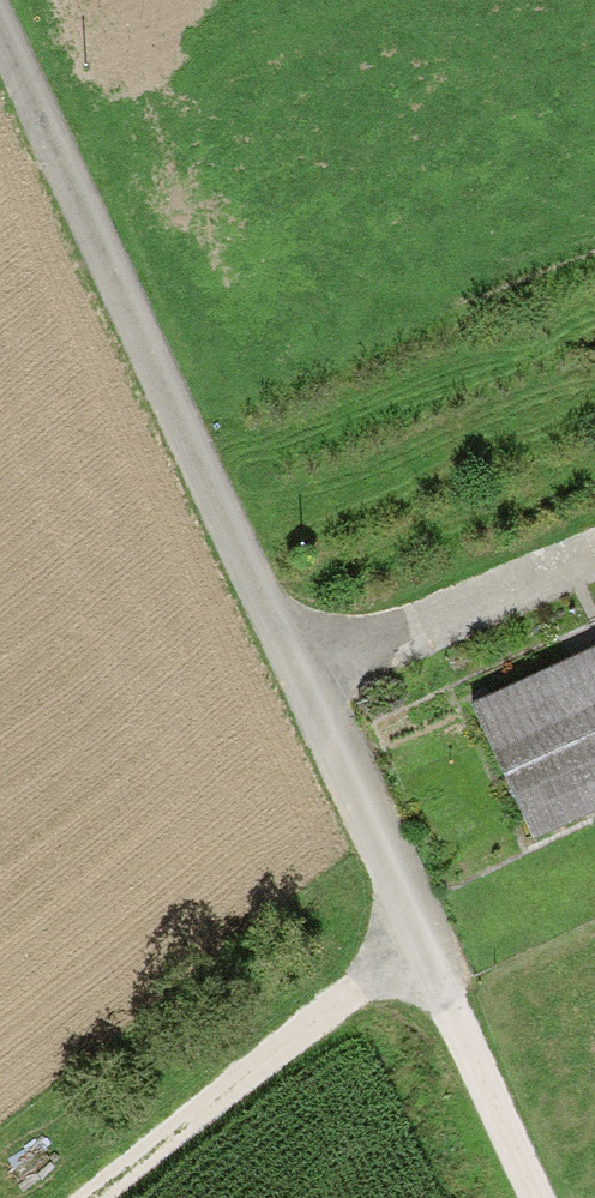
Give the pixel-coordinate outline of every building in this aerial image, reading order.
[(473,708),(532,836),(594,807),(594,652),(473,708)]
